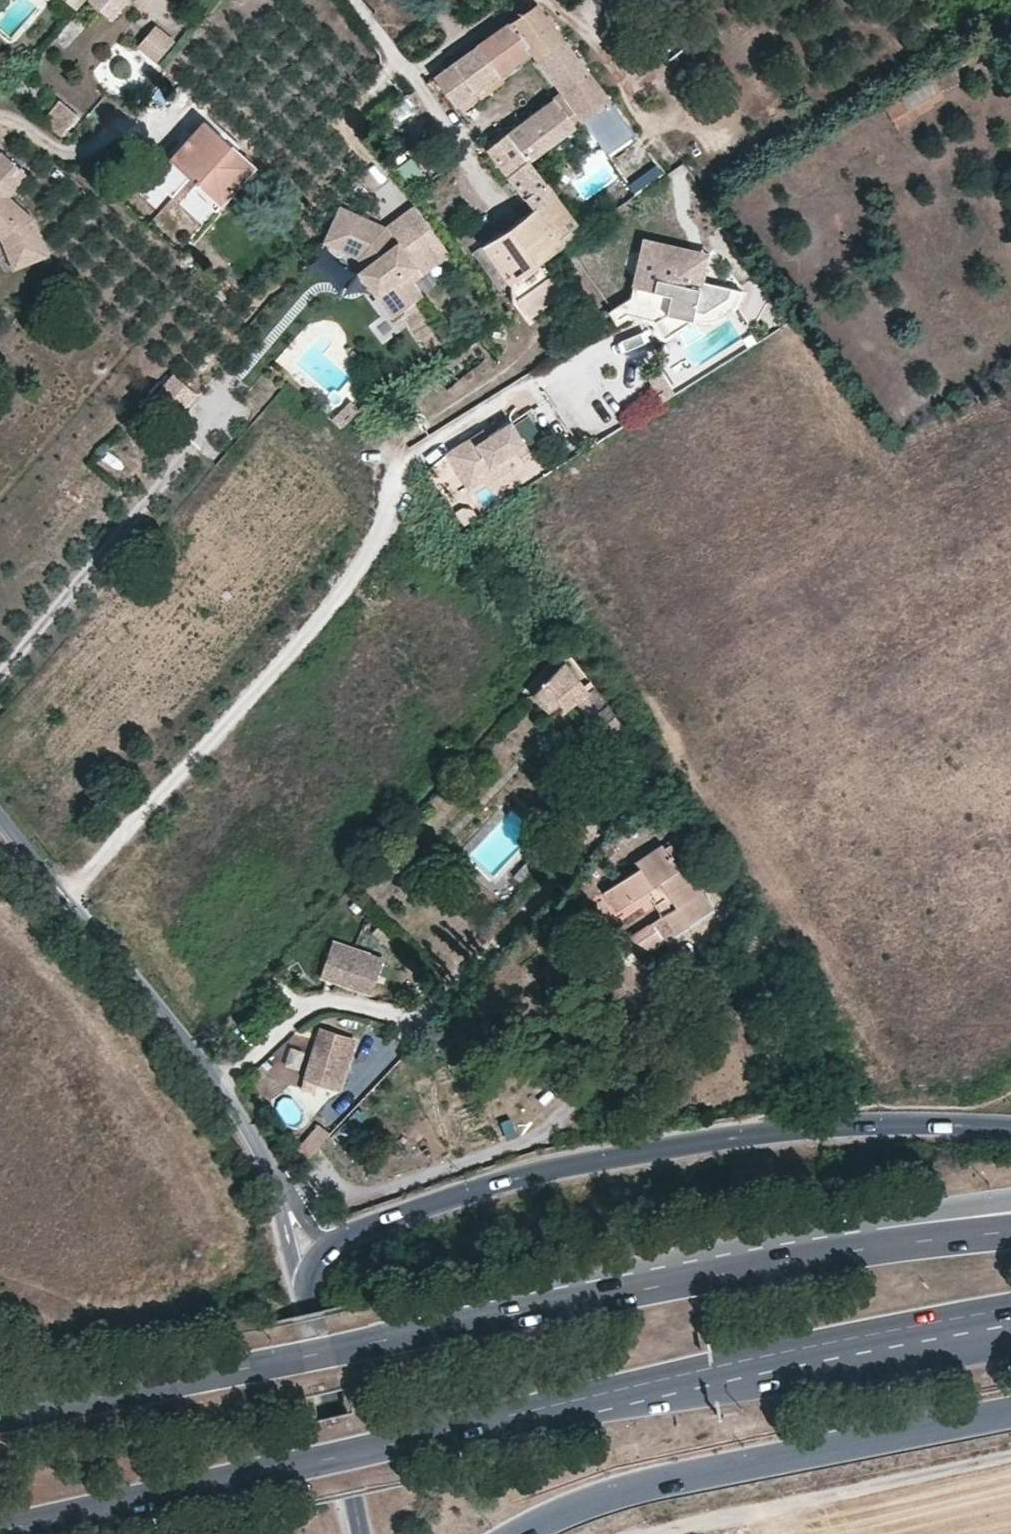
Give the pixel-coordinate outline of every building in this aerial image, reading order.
[(87,1),(111,21),(128,0),(87,0),(87,1)] [(477,45),(499,74),(531,51),(558,31),(537,3),(477,45)] [(173,41),(158,28),(142,46),(158,59),(173,41)] [(564,38),(558,31),(531,51),(537,59),(564,38)] [(564,38),(537,59),(557,83),(582,63),(564,38)] [(477,45),(453,62),(475,92),(499,74),(477,45)] [(475,92),(453,62),(434,76),(457,106),(475,92)] [(589,71),(582,63),(557,83),(563,90),(589,71)] [(611,99),(589,71),(563,90),(584,118),(611,99)] [(499,74),(475,92),(481,99),(505,81),(499,74)] [(584,118),(563,90),(554,98),(576,126),(584,118)] [(481,99),(475,92),(457,106),(462,113),(481,99)] [(554,98),(509,132),(528,158),(531,161),(576,126),(554,98)] [(59,99),(42,120),(62,136),(79,115),(59,99)] [(611,99),(584,118),(610,154),(636,135),(611,99)] [(222,205),(257,166),(204,119),(169,158),(222,205)] [(488,147),(509,175),(528,158),(509,132),(488,147)] [(3,153),(0,156),(0,236),(5,240),(12,261),(28,255),(32,264),(49,257),(36,219),(10,197),(29,176),(3,153)] [(578,223),(531,161),(528,158),(509,175),(534,207),(535,207),(537,205),(560,236),(578,223)] [(621,204),(638,192),(620,170),(614,176),(604,183),(621,204)] [(396,241),(385,227),(339,205),(323,239),(358,256),(365,265),(358,269),(393,316),(422,294),(412,282),(437,264),(432,258),(411,230),(396,241)] [(415,205),(385,227),(396,241),(411,230),(432,258),(447,248),(415,205)] [(499,290),(566,243),(565,242),(560,236),(537,205),(535,207),(534,207),(472,252),(499,290)] [(740,287),(703,279),(695,278),(689,262),(692,246),(645,236),(633,295),(614,307),(620,316),(621,317),(629,311),(660,317),(669,333),(692,320),(705,320),(713,318),(721,315),(728,309),(732,305),(736,298),(738,294),(740,287)] [(703,279),(710,250),(692,246),(689,262),(695,278),(703,279)] [(32,264),(28,255),(12,261),(16,270),(32,264)] [(219,278),(230,266),(222,260),(211,270),(219,278)] [(570,291),(556,271),(517,299),(531,318),(570,291)] [(175,422),(196,398),(174,379),(153,402),(175,422)] [(332,389),(327,393),(327,400),(331,405),(338,405),(343,401),(342,393),(337,389),(332,389)] [(511,451),(525,443),(512,423),(488,438),(476,445),(465,441),(464,441),(446,453),(468,489),(486,478),(488,466),(495,462),(509,464),(511,451)] [(476,445),(488,438),(483,430),(465,441),(476,445)] [(488,482),(511,468),(509,464),(495,462),(488,466),(486,478),(488,482)] [(577,702),(590,719),(579,727),(595,747),(623,725),(607,705),(594,688),(590,691),(566,660),(532,697),(550,712),(559,703),(565,710),(577,702)] [(647,891),(655,903),(665,897),(673,910),(663,915),(672,929),(675,933),(713,909),(684,865),(679,867),(673,858),(679,855),(672,844),(665,847),(662,843),(634,861),(637,867),(603,890),(615,911),(647,891)] [(655,903),(663,915),(673,910),(665,897),(655,903)] [(672,929),(663,915),(652,922),(661,936),(672,929)] [(663,942),(661,936),(652,922),(630,936),(642,955),(663,942)] [(383,957),(334,940),(322,975),(372,992),(383,957)] [(337,1086),(351,1042),(321,1033),(308,1078),(337,1086)] [(292,1160),(298,1169),(315,1150),(317,1148),(310,1141),(292,1160)]
